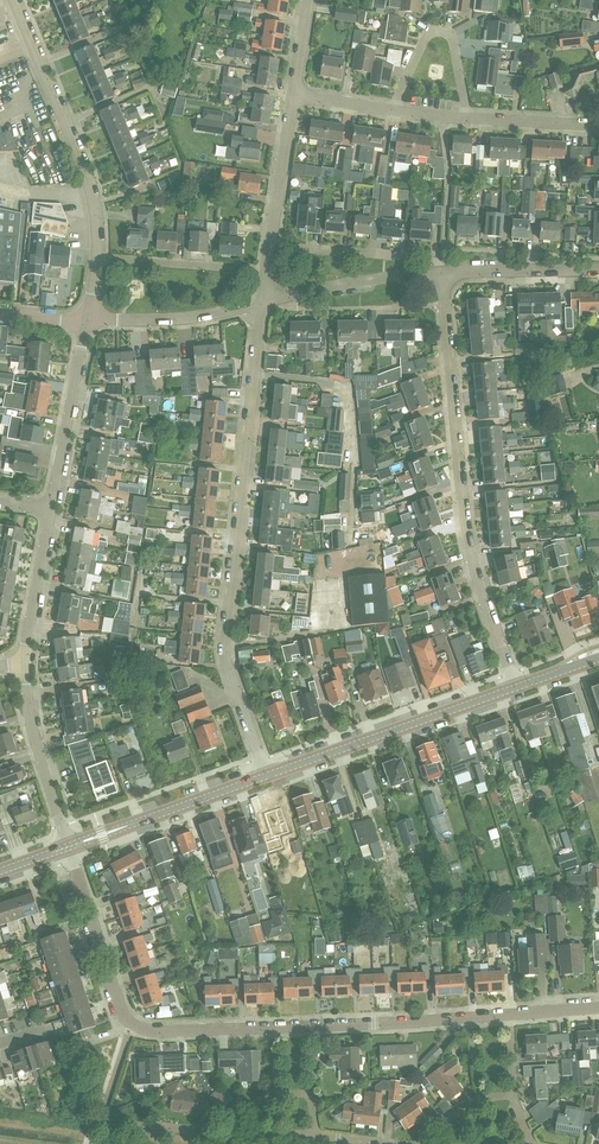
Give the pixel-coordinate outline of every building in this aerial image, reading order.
[(57,6),(62,19),(80,12),(76,4),(82,1),(82,2),(87,0),(73,0),(57,6)] [(278,0),(270,0),(269,6),(259,4),(258,11),(286,15),(288,2),(278,0)] [(398,16),(399,9),(401,9),(401,11),(420,13),(422,0),(390,0),(389,7),(386,7),(385,14),(389,15),(398,16)] [(448,4),(447,11),(466,14),(468,0),(449,0),(448,4)] [(494,0),(475,0),(474,11),(493,13),(494,0)] [(585,9),(598,11),(598,3),(593,2),(593,0),(581,0),(579,9),(585,9)] [(376,1),(375,8),(385,9),(386,2),(376,1)] [(238,12),(252,14),(253,14),(254,6),(234,3),(233,11),(238,12)] [(356,22),(358,11),(358,10),(337,7),(335,20),(356,23),(356,22)] [(122,24),(116,11),(110,13),(116,26),(122,24)] [(367,12),(358,11),(356,22),(365,24),(367,12)] [(82,18),(80,12),(62,19),(67,32),(100,19),(97,13),(90,16),(89,15),(82,18)] [(252,14),(238,12),(237,20),(251,22),(252,14)] [(148,27),(143,14),(124,22),(130,35),(148,27)] [(398,16),(389,15),(388,22),(388,21),(387,22),(383,21),(380,34),(373,33),(372,39),(378,39),(385,40),(406,43),(408,25),(400,23),(401,17),(398,16)] [(100,19),(67,32),(72,45),(90,38),(87,30),(94,28),(94,27),(102,23),(100,19)] [(500,19),(499,24),(489,22),(487,41),(508,44),(510,25),(510,20),(500,19)] [(265,35),(283,38),(285,24),(257,20),(256,26),(266,28),(265,35)] [(583,20),(581,33),(598,31),(598,23),(583,20)] [(360,44),(361,44),(363,31),(355,30),(353,43),(360,44)] [(584,45),(582,33),(559,36),(560,48),(584,45)] [(283,38),(265,35),(264,42),(254,41),(253,47),(281,52),(283,38)] [(236,42),(235,49),(246,51),(248,43),(236,42)] [(510,42),(509,51),(518,52),(524,52),(525,44),(510,42)] [(81,66),(99,59),(93,46),(76,53),(81,66)] [(112,47),(107,49),(103,51),(105,56),(114,53),(112,47)] [(246,51),(235,49),(228,48),(227,57),(245,60),(246,51)] [(500,57),(501,49),(490,48),(489,56),(500,57)] [(341,79),(344,61),(332,59),(334,50),(327,49),(325,58),(324,58),(321,76),(341,79)] [(374,63),(375,52),(357,49),(354,70),(372,73),(373,63),(374,63)] [(516,62),(518,62),(525,63),(525,52),(524,52),(518,52),(516,62)] [(116,58),(114,53),(105,56),(107,61),(116,58)] [(260,72),(277,74),(279,61),(252,56),(251,63),(261,64),(260,72)] [(99,59),(81,66),(86,79),(104,72),(99,59)] [(498,74),(500,62),(480,60),(478,80),(496,82),(497,82),(498,74)] [(372,73),(370,84),(389,87),(392,66),(374,63),(373,63),(372,73)] [(223,85),(242,88),(243,81),(240,81),(240,79),(230,78),(231,67),(225,66),(223,77),(224,77),(223,85)] [(574,73),(564,94),(576,99),(585,80),(598,77),(598,81),(598,66),(574,73)] [(104,72),(86,79),(92,92),(109,85),(109,84),(116,81),(116,82),(125,78),(124,78),(132,75),(130,69),(113,76),(107,79),(104,72)] [(277,74),(260,72),(259,79),(248,77),(247,84),(275,88),(277,74)] [(562,87),(559,73),(549,76),(552,90),(562,87)] [(497,82),(496,82),(495,95),(514,97),(516,76),(498,74),(497,82)] [(135,90),(146,86),(143,78),(132,83),(135,90)] [(175,98),(179,87),(164,83),(161,94),(175,98)] [(114,97),(109,85),(92,92),(97,105),(114,97)] [(242,88),(223,85),(221,93),(238,96),(238,94),(241,94),(242,88)] [(254,108),(271,111),(273,97),(245,93),(243,93),(242,100),(255,102),(254,108)] [(39,101),(42,110),(50,108),(47,99),(39,101)] [(123,118),(144,110),(143,106),(137,108),(136,107),(128,110),(128,111),(121,113),(118,106),(100,113),(105,126),(123,118)] [(271,111),(254,108),(253,116),(240,114),(239,120),(269,125),(271,111)] [(146,115),(144,110),(123,118),(105,126),(111,138),(128,131),(125,123),(146,115)] [(224,113),(212,111),(204,110),(203,119),(210,120),(222,122),(224,113)] [(196,128),(205,130),(224,133),(226,124),(226,123),(207,120),(198,119),(196,128)] [(324,154),(329,124),(322,123),(322,122),(321,120),(316,120),(314,121),(314,122),(313,122),(310,138),(318,139),(317,146),(318,146),(317,153),(324,154)] [(19,151),(11,131),(5,134),(0,122),(0,152),(19,151)] [(329,124),(324,154),(332,155),(333,147),(335,147),(336,141),(343,142),(346,127),(344,126),(344,125),(344,124),(338,123),(337,124),(337,125),(329,124)] [(369,146),(371,130),(356,128),(353,143),(362,145),(360,163),(366,164),(368,150),(369,150),(369,148),(368,148),(368,146),(369,146)] [(29,148),(37,145),(31,130),(25,132),(28,137),(25,138),(29,148)] [(386,132),(371,130),(369,146),(368,146),(368,148),(369,148),(369,150),(368,150),(366,164),(373,165),(375,147),(384,148),(386,132)] [(128,131),(111,138),(116,151),(134,144),(128,131)] [(140,140),(149,137),(147,132),(138,135),(140,140)] [(413,155),(415,136),(399,134),(396,153),(413,155)] [(153,135),(149,137),(140,140),(142,146),(155,140),(153,135)] [(240,158),(258,161),(261,143),(243,141),(243,137),(233,135),(232,142),(229,142),(227,159),(237,161),(240,161),(240,158)] [(415,136),(413,155),(427,157),(426,164),(431,165),(431,166),(432,168),(435,168),(434,178),(445,180),(446,174),(443,157),(436,156),(437,150),(430,150),(431,139),(415,136)] [(477,160),(476,160),(476,171),(482,172),(483,165),(483,160),(484,147),(477,146),(477,147),(471,147),(472,138),(454,138),(454,147),(449,146),(452,165),(464,165),(464,153),(477,154),(477,160)] [(504,176),(506,140),(492,139),(491,159),(499,159),(498,176),(504,176)] [(521,141),(506,140),(504,176),(510,177),(510,160),(520,161),(521,141)] [(549,158),(550,143),(533,142),(532,157),(531,163),(531,172),(536,172),(540,172),(540,164),(549,164),(549,158)] [(566,144),(550,143),(549,158),(558,158),(559,166),(558,166),(560,176),(569,175),(570,162),(565,162),(565,159),(566,144)] [(134,144),(116,151),(121,164),(139,156),(134,144)] [(590,156),(591,148),(571,147),(570,161),(578,161),(578,156),(590,156)] [(342,180),(344,180),(350,181),(354,149),(346,148),(344,166),(342,180)] [(385,185),(389,156),(380,155),(377,177),(378,177),(377,184),(385,185)] [(142,163),(139,156),(121,164),(126,176),(144,169),(151,165),(159,162),(157,157),(149,160),(142,163)] [(396,157),(389,156),(385,185),(392,186),(396,157)] [(159,162),(151,165),(153,171),(161,167),(159,162)] [(184,162),(181,186),(191,188),(194,163),(184,162)] [(292,174),(304,176),(321,178),(322,168),(306,165),(294,163),(292,174)] [(342,180),(344,166),(336,164),(334,179),(342,180)] [(149,182),(144,169),(126,176),(131,189),(149,182)] [(245,171),(232,169),(230,181),(240,182),(239,192),(258,195),(261,178),(245,176),(245,171)] [(524,191),(524,177),(516,176),(515,191),(524,191)] [(596,192),(596,200),(598,200),(598,183),(593,183),(594,177),(580,176),(579,183),(587,184),(587,192),(596,192)] [(524,177),(524,191),(530,192),(530,191),(533,191),(534,178),(534,177),(524,177)] [(161,191),(172,186),(169,178),(158,183),(161,191)] [(354,182),(350,181),(344,180),(343,195),(345,196),(345,203),(336,202),(335,214),(328,214),(327,231),(344,233),(346,210),(352,211),(353,195),(354,182)] [(380,221),(381,201),(382,185),(374,184),(372,208),(365,207),(364,218),(356,217),(355,234),(371,235),(372,227),(379,227),(380,221)] [(460,187),(452,186),(451,208),(458,209),(460,187)] [(503,190),(501,215),(488,214),(486,236),(503,237),(504,215),(508,216),(511,190),(503,190)] [(535,192),(530,192),(523,192),(521,214),(534,214),(535,192)] [(546,193),(537,192),(535,210),(545,211),(546,199),(559,200),(559,195),(551,194),(546,193)] [(300,207),(299,229),(315,230),(317,209),(323,209),(324,195),(305,194),(304,201),(301,201),(301,207),(300,207)] [(381,201),(380,221),(384,222),(383,236),(402,238),(403,223),(394,222),(396,202),(381,201)] [(35,203),(33,224),(44,225),(42,231),(66,237),(69,225),(67,224),(68,221),(61,205),(35,203)] [(434,214),(423,213),(423,210),(414,209),(412,239),(421,240),(430,241),(432,224),(441,225),(442,207),(435,206),(434,214)] [(598,228),(598,213),(596,212),(596,214),(594,214),(594,206),(577,206),(576,214),(590,215),(589,220),(596,221),(596,228),(598,228)] [(476,235),(478,220),(479,209),(460,207),(459,218),(457,234),(476,235)] [(16,283),(16,281),(16,282),(20,237),(22,214),(0,209),(0,281),(16,283)] [(153,242),(155,211),(140,209),(138,225),(143,225),(142,233),(129,231),(128,248),(147,250),(148,242),(153,242)] [(560,224),(561,215),(552,214),(552,224),(542,223),(541,240),(559,241),(561,225),(560,224)] [(178,220),(177,227),(176,236),(159,234),(157,250),(177,252),(177,242),(184,242),(186,221),(185,220),(186,216),(179,215),(178,220)] [(508,230),(513,230),(512,238),(513,238),(513,242),(520,242),(520,239),(529,239),(530,223),(509,221),(508,230)] [(188,228),(187,241),(191,242),(190,253),(207,254),(208,240),(215,241),(217,224),(208,223),(207,230),(188,228)] [(242,256),(243,240),(235,239),(236,224),(225,223),(224,235),(222,238),(221,255),(242,256)] [(576,227),(567,227),(566,240),(575,241),(576,227)] [(596,228),(578,228),(578,235),(595,236),(595,244),(598,244),(598,228),(596,228)] [(32,248),(30,273),(42,274),(43,264),(51,265),(51,266),(68,267),(69,250),(53,249),(53,250),(44,249),(45,245),(46,236),(32,234),(31,247),(32,248)] [(572,309),(577,308),(577,311),(581,311),(581,315),(592,315),(591,313),(598,312),(598,296),(588,296),(588,293),(572,294),(572,309)] [(547,295),(547,315),(561,314),(561,294),(547,295)] [(534,315),(533,295),(519,295),(520,315),(534,315)] [(547,295),(533,295),(534,315),(547,315),(547,295)] [(494,313),(505,312),(505,306),(494,307),(488,308),(488,299),(468,301),(469,315),(489,313),(494,313)] [(574,328),(572,309),(565,308),(566,329),(574,328)] [(490,327),(489,313),(469,315),(470,329),(490,327)] [(400,322),(401,357),(406,357),(406,348),(407,348),(407,342),(415,341),(415,321),(400,322)] [(354,358),(353,322),(338,322),(339,342),(346,342),(346,354),(349,354),(349,358),(354,358)] [(353,322),(354,358),(359,358),(359,348),(361,348),(360,342),(368,342),(367,322),(353,322)] [(401,357),(400,322),(386,322),(386,342),(394,342),(394,348),(396,348),(396,358),(401,357)] [(306,349),(306,323),(291,323),(291,343),(298,343),(298,349),(301,349),(301,359),(306,359),(306,349)] [(320,323),(306,323),(306,349),(306,359),(311,359),(311,350),(326,350),(326,334),(320,334),(320,323)] [(491,341),(490,327),(470,329),(472,343),(491,341)] [(0,340),(0,355),(6,356),(6,354),(12,355),(50,359),(51,345),(28,342),(27,348),(7,346),(8,341),(0,340)] [(493,355),(491,341),(472,343),(473,357),(493,355)] [(515,355),(533,354),(532,343),(515,344),(515,355)] [(209,347),(211,367),(212,383),(220,382),(219,366),(225,366),(223,344),(214,344),(214,347),(209,347)] [(211,367),(209,347),(204,348),(204,345),(194,346),(196,368),(211,367)] [(181,372),(181,371),(181,370),(179,347),(170,348),(170,350),(165,351),(167,376),(172,375),(172,373),(181,372)] [(167,376),(165,351),(160,351),(160,349),(150,350),(152,372),(161,371),(161,376),(167,376)] [(126,354),(121,355),(123,378),(128,377),(128,374),(137,373),(135,351),(126,352),(126,354)] [(123,378),(121,355),(116,355),(116,353),(106,353),(107,375),(115,375),(115,379),(123,378)] [(281,355),(273,354),(272,368),(280,369),(281,355)] [(50,359),(12,355),(11,361),(20,362),(19,370),(48,373),(50,359)] [(529,373),(529,366),(530,366),(529,357),(517,359),(517,367),(523,366),(524,373),(529,373)] [(401,369),(402,369),(405,377),(417,372),(413,361),(401,365),(401,367),(401,368),(401,369)] [(346,379),(346,380),(354,379),(354,363),(346,363),(346,379)] [(476,379),(496,377),(494,363),(474,365),(476,379)] [(401,367),(387,372),(391,384),(401,380),(401,369),(401,368),(401,367)] [(190,385),(191,396),(191,397),(198,396),(197,385),(198,385),(196,370),(189,371),(190,385)] [(189,371),(181,371),(181,372),(182,386),(183,396),(191,396),(190,385),(189,371)] [(49,401),(52,386),(33,383),(32,385),(29,385),(27,386),(14,383),(15,375),(0,373),(0,384),(13,386),(11,394),(14,394),(49,401)] [(146,397),(157,397),(156,387),(153,387),(152,374),(145,375),(146,397)] [(563,374),(547,379),(548,384),(551,393),(551,396),(568,392),(563,374)] [(146,397),(145,375),(137,375),(138,388),(135,388),(136,396),(136,398),(146,397)] [(496,377),(476,379),(477,393),(497,391),(496,377)] [(407,399),(426,392),(421,378),(402,385),(407,399)] [(276,385),(275,402),(290,404),(290,405),(295,405),(296,405),(308,406),(308,400),(297,399),(297,396),(291,395),(292,387),(276,385)] [(357,401),(358,401),(371,400),(370,391),(356,386),(357,401)] [(213,389),(213,396),(227,397),(227,390),(213,389)] [(498,400),(497,391),(477,393),(478,407),(498,405),(503,404),(514,403),(517,403),(526,402),(526,397),(513,398),(502,399),(498,400)] [(426,392),(407,399),(387,406),(389,411),(394,409),(403,406),(403,408),(409,406),(412,412),(430,406),(426,392)] [(49,401),(14,394),(12,404),(20,405),(19,410),(27,412),(46,416),(49,401)] [(323,394),(322,407),(332,408),(333,395),(323,394)] [(136,398),(136,396),(129,396),(129,404),(161,405),(161,397),(157,397),(146,397),(136,398)] [(116,418),(117,418),(118,410),(125,411),(126,403),(119,402),(118,404),(98,400),(95,414),(116,418)] [(226,419),(228,404),(207,402),(206,411),(191,409),(190,415),(226,419)] [(290,404),(275,402),(273,420),(288,422),(290,405),(290,404)] [(296,405),(295,405),(295,412),(307,413),(308,406),(296,405)] [(498,405),(478,407),(480,421),(500,419),(498,405)] [(393,423),(405,419),(402,413),(391,417),(393,423)] [(116,418),(95,414),(92,428),(114,432),(115,425),(129,428),(131,420),(117,418),(116,418)] [(373,421),(372,414),(359,415),(360,422),(373,421)] [(2,425),(10,427),(8,439),(41,445),(43,438),(45,437),(46,432),(44,431),(44,430),(23,426),(24,419),(12,417),(3,415),(2,425)] [(226,419),(190,415),(189,421),(205,422),(204,431),(224,433),(226,419)] [(411,438),(430,432),(425,417),(406,424),(408,430),(402,432),(403,435),(394,438),(396,444),(405,440),(406,441),(408,440),(408,438),(411,437),(411,438)] [(375,430),(378,438),(390,434),(387,426),(375,430)] [(501,441),(517,440),(522,439),(522,437),(521,437),(517,437),(517,434),(507,435),(507,433),(500,434),(500,427),(480,429),(481,443),(501,441)] [(270,448),(285,449),(287,431),(272,430),(270,448)] [(224,433),(204,431),(203,440),(188,438),(187,444),(223,448),(224,433)] [(434,445),(430,432),(411,438),(411,437),(408,438),(408,440),(406,441),(405,440),(396,444),(397,448),(401,446),(403,449),(413,445),(415,452),(434,445)] [(156,444),(157,436),(140,433),(138,441),(156,444)] [(90,438),(88,452),(109,456),(111,448),(123,450),(123,447),(137,450),(139,442),(116,438),(116,441),(109,439),(109,441),(90,438)] [(544,444),(544,439),(530,439),(530,444),(538,445),(538,453),(556,453),(556,444),(544,444)] [(502,455),(502,456),(509,455),(508,449),(502,449),(501,444),(501,441),(481,443),(482,457),(502,455)] [(223,448),(187,444),(186,450),(202,451),(201,461),(221,463),(223,448)] [(327,444),(326,453),(341,455),(342,446),(329,444),(327,444)] [(285,449),(270,448),(268,465),(292,467),(301,468),(302,458),(285,456),(285,449)] [(174,459),(175,450),(163,449),(162,457),(174,459)] [(88,452),(85,466),(107,470),(108,463),(123,466),(124,459),(109,456),(88,452)] [(341,455),(326,453),(325,453),(324,466),(341,468),(342,455),(341,455)] [(40,470),(37,469),(38,458),(15,454),(15,455),(7,454),(6,463),(15,465),(14,472),(27,474),(27,476),(38,478),(40,470)] [(379,469),(389,466),(394,464),(391,455),(376,460),(376,461),(379,469)] [(502,455),(482,457),(484,471),(504,469),(502,456),(502,455)] [(414,478),(434,472),(428,457),(409,464),(411,470),(406,472),(406,475),(397,478),(399,484),(409,480),(409,481),(412,480),(411,478),(414,478)] [(292,467),(268,465),(266,482),(291,485),(291,484),(294,485),(293,488),(321,491),(321,486),(290,483),(292,467)] [(555,479),(554,465),(541,466),(542,481),(555,479)] [(107,470),(85,466),(82,481),(104,485),(106,476),(116,478),(117,472),(107,470)] [(389,466),(379,469),(376,471),(376,468),(369,469),(370,475),(378,474),(381,481),(393,476),(389,466)] [(183,482),(218,486),(220,471),(200,469),(199,478),(193,477),(193,478),(183,477),(183,482)] [(505,483),(504,469),(484,471),(485,485),(505,483)] [(409,480),(399,484),(401,488),(416,483),(419,492),(438,485),(434,472),(414,478),(411,478),(412,480),(409,481),(409,480)] [(351,475),(341,474),(339,500),(349,501),(351,475)] [(139,475),(138,484),(130,483),(129,484),(119,483),(117,490),(145,495),(146,486),(148,477),(139,475)] [(218,486),(183,482),(182,487),(192,488),(192,489),(198,489),(197,498),(217,500),(218,486)] [(561,492),(560,484),(548,486),(548,493),(561,492)] [(78,504),(114,511),(115,505),(107,503),(107,500),(101,499),(102,494),(81,490),(78,504)] [(266,491),(264,509),(279,511),(285,512),(285,513),(311,515),(312,507),(286,504),(287,494),(266,491)] [(513,505),(523,504),(523,498),(512,499),(512,500),(507,500),(506,491),(486,493),(487,507),(507,505),(507,506),(510,506),(510,504),(513,504),(513,505)] [(376,509),(374,492),(358,494),(359,510),(376,509)] [(323,506),(323,494),(313,493),(313,506),(323,506)] [(141,515),(146,516),(146,513),(148,498),(136,497),(133,514),(141,515)] [(418,518),(438,511),(433,497),(413,504),(416,511),(401,517),(402,522),(403,523),(413,520),(416,519),(415,518),(418,517),(418,518)] [(217,500),(197,498),(196,507),(190,507),(174,505),(173,511),(180,511),(215,515),(217,500)] [(114,511),(78,504),(75,519),(97,523),(98,513),(104,515),(104,516),(113,517),(114,511)] [(507,505),(487,507),(489,521),(509,519),(507,506),(507,505)] [(389,516),(400,515),(400,506),(389,506),(389,516)] [(598,517),(598,508),(580,509),(581,518),(598,517)] [(279,511),(264,509),(262,526),(277,528),(278,519),(285,519),(285,513),(285,512),(279,511)] [(215,515),(180,511),(179,516),(189,517),(189,518),(195,518),(194,528),(214,530),(215,515)] [(442,524),(438,511),(418,518),(418,517),(415,518),(416,519),(413,520),(403,523),(405,529),(420,523),(423,531),(442,524)] [(364,523),(366,523),(382,522),(382,512),(363,514),(363,520),(364,523)] [(321,521),(325,521),(326,532),(342,532),(342,520),(341,514),(321,516),(321,521)] [(146,516),(141,515),(138,528),(130,527),(131,523),(118,521),(116,532),(117,532),(129,534),(130,534),(142,537),(143,529),(146,516)] [(510,533),(509,519),(489,521),(490,535),(510,533)] [(4,541),(23,544),(26,530),(15,528),(16,524),(8,523),(7,527),(0,525),(0,540),(4,541)] [(294,536),(295,530),(282,529),(277,528),(262,526),(260,544),(275,546),(282,546),(282,550),(293,552),(294,536)] [(162,528),(154,528),(153,537),(180,539),(181,531),(162,529),(162,528)] [(92,547),(92,546),(95,533),(73,529),(71,543),(92,547)] [(541,541),(554,539),(553,531),(540,532),(541,541)] [(129,534),(117,532),(116,538),(128,541),(128,544),(127,551),(139,554),(140,546),(142,537),(130,534),(129,534)] [(345,549),(344,532),(332,533),(333,550),(345,549)] [(511,547),(510,533),(490,535),(491,549),(511,547)] [(175,549),(211,553),(212,538),(193,536),(192,545),(186,545),(176,544),(175,549)] [(424,556),(443,550),(438,536),(419,542),(422,550),(416,552),(416,553),(408,556),(409,561),(409,562),(418,558),(419,559),(422,558),(421,556),(424,556)] [(0,540),(0,546),(3,547),(2,556),(20,559),(23,544),(0,540)] [(558,540),(546,542),(535,543),(536,550),(545,548),(548,559),(551,558),(554,569),(568,565),(565,555),(563,556),(560,544),(558,545),(558,540)] [(98,548),(107,550),(108,543),(99,541),(98,547),(99,547),(98,548)] [(92,547),(71,543),(68,557),(90,561),(96,562),(97,554),(106,555),(107,550),(98,548),(99,547),(98,547),(92,546),(92,547)] [(587,544),(588,554),(598,553),(598,543),(587,544)] [(385,558),(400,552),(397,546),(384,551),(385,558)] [(211,553),(175,549),(175,554),(185,555),(185,556),(190,556),(189,565),(209,568),(211,553)] [(409,562),(409,561),(398,565),(397,565),(400,574),(412,570),(411,568),(417,565),(420,567),(423,566),(424,563),(426,562),(429,570),(448,564),(448,562),(450,560),(448,556),(445,556),(443,550),(424,556),(421,556),(422,558),(419,559),(418,558),(409,562)] [(497,573),(518,568),(516,560),(523,559),(521,550),(512,551),(513,555),(494,560),(497,573)] [(120,559),(126,560),(125,564),(138,567),(140,555),(127,553),(127,554),(121,552),(120,559)] [(258,571),(298,576),(300,576),(301,569),(280,567),(281,556),(259,554),(258,571)] [(597,555),(598,560),(591,563),(595,574),(598,573),(598,555),(597,555)] [(0,565),(0,570),(18,573),(20,559),(2,556),(0,565)] [(90,561),(68,557),(65,571),(87,575),(87,574),(89,567),(96,568),(97,562),(96,562),(90,561)] [(209,568),(189,565),(189,575),(183,574),(173,573),(172,579),(208,582),(209,568)] [(128,582),(131,582),(132,568),(123,566),(120,581),(128,582)] [(518,568),(497,573),(500,586),(521,581),(518,568)] [(0,570),(0,585),(15,587),(18,573),(0,570)] [(87,575),(65,571),(63,585),(85,589),(86,579),(92,581),(92,582),(101,583),(102,577),(87,574),(87,575)] [(298,576),(258,571),(256,588),(271,590),(272,580),(277,580),(290,582),(290,580),(298,581),(298,576)] [(436,593),(455,586),(450,573),(431,580),(434,587),(414,594),(416,601),(431,595),(431,596),(434,595),(433,593),(436,592),(436,593)] [(352,627),(390,624),(390,623),(388,611),(385,575),(348,578),(352,627)] [(530,586),(537,585),(536,577),(528,579),(530,586)] [(208,582),(172,579),(172,584),(182,585),(181,585),(187,586),(186,595),(206,597),(208,582)] [(552,586),(555,595),(563,617),(571,614),(577,629),(593,624),(592,621),(598,619),(595,612),(598,611),(597,608),(598,607),(595,600),(594,600),(593,596),(584,599),(585,601),(577,604),(572,589),(568,581),(552,586)] [(131,582),(128,582),(126,590),(115,588),(114,596),(128,599),(131,582)] [(13,600),(15,587),(0,585),(0,598),(13,600)] [(431,595),(416,601),(418,605),(432,600),(433,602),(439,600),(441,607),(460,600),(455,586),(436,593),(436,592),(433,593),(434,595),(431,596),(431,595)] [(271,590),(256,588),(254,606),(269,608),(271,590)] [(288,599),(288,592),(276,590),(276,598),(282,598),(288,599)] [(309,595),(300,594),(299,603),(308,604),(309,595)] [(80,612),(89,614),(91,605),(88,604),(89,600),(61,595),(58,610),(80,613),(80,612)] [(10,614),(13,600),(0,598),(0,613),(10,614)] [(120,602),(119,611),(114,619),(122,620),(131,622),(133,605),(120,602)] [(184,619),(204,621),(206,606),(186,604),(185,613),(179,612),(169,611),(169,617),(179,618),(184,619)] [(80,613),(58,610),(56,624),(77,628),(79,619),(94,621),(95,614),(89,614),(80,612),(80,613)] [(533,648),(552,641),(543,617),(536,619),(533,611),(517,616),(523,633),(527,631),(533,648)] [(428,612),(410,617),(409,613),(401,616),(404,627),(412,625),(412,624),(430,619),(428,612)] [(6,636),(7,629),(10,614),(0,613),(0,635),(6,636)] [(279,629),(280,620),(270,619),(270,618),(253,616),(251,636),(268,638),(269,628),(279,629)] [(310,618),(293,616),(292,630),(300,631),(300,629),(308,629),(310,618)] [(429,691),(451,682),(450,680),(459,677),(445,638),(449,636),(442,618),(431,622),(435,633),(426,637),(427,641),(412,646),(429,691)] [(131,622),(122,620),(114,619),(112,633),(129,636),(130,628),(131,622)] [(204,621),(184,619),(183,633),(203,635),(204,621)] [(130,628),(129,636),(128,643),(126,660),(132,661),(135,643),(136,643),(138,629),(130,628)] [(391,638),(395,637),(404,634),(402,628),(390,630),(391,638)] [(129,636),(112,633),(110,640),(128,643),(129,636)] [(201,650),(203,635),(183,633),(182,642),(176,641),(166,640),(166,646),(176,647),(181,648),(201,650)] [(474,645),(471,646),(467,635),(451,641),(461,668),(459,663),(467,660),(473,676),(490,669),(483,652),(477,654),(474,645)] [(57,655),(76,653),(74,637),(55,640),(57,655)] [(363,650),(361,638),(346,640),(348,652),(363,650)] [(309,639),(294,643),(294,644),(282,647),(286,663),(293,661),(292,656),(300,655),(301,658),(313,656),(309,639)] [(200,657),(201,650),(181,648),(176,647),(166,646),(165,651),(165,654),(180,655),(180,663),(200,665),(200,664),(203,664),(204,657),(200,657)] [(348,669),(347,663),(347,662),(346,651),(335,653),(336,664),(336,670),(348,669)] [(401,653),(403,661),(410,658),(408,651),(401,653)] [(269,662),(269,652),(253,653),(254,663),(269,662)] [(78,666),(77,657),(76,653),(57,655),(59,669),(78,666)] [(366,671),(379,668),(377,657),(364,659),(366,671)] [(410,658),(403,661),(404,663),(406,662),(408,667),(413,666),(410,658)] [(113,676),(108,662),(96,666),(100,680),(113,676)] [(394,693),(415,685),(408,667),(406,662),(386,670),(394,693)] [(93,664),(78,666),(59,669),(61,683),(80,680),(79,675),(94,673),(93,664)] [(387,695),(378,670),(358,677),(366,702),(387,695)] [(340,681),(344,680),(341,672),(330,676),(332,683),(326,685),(332,704),(347,699),(340,681)] [(305,721),(319,717),(315,700),(319,699),(315,681),(309,683),(311,692),(309,694),(302,696),(301,690),(291,693),(295,710),(301,708),(305,721)] [(184,718),(188,717),(189,718),(194,732),(195,731),(203,752),(221,745),(213,724),(212,725),(209,717),(211,716),(209,711),(205,701),(200,686),(176,695),(184,718)] [(590,689),(598,715),(598,686),(590,689)] [(63,708),(84,705),(82,690),(61,693),(63,708)] [(123,690),(112,691),(114,700),(125,699),(123,690)] [(274,701),(276,704),(268,707),(271,714),(275,725),(276,724),(279,732),(292,727),(289,718),(290,717),(283,698),(280,691),(272,694),(274,701)] [(579,726),(576,716),(581,715),(575,694),(555,700),(562,721),(565,730),(579,726)] [(123,713),(131,712),(127,704),(120,706),(123,713)] [(535,725),(549,720),(544,704),(530,709),(535,725)] [(86,719),(84,705),(63,708),(65,722),(86,719)] [(535,725),(530,709),(516,713),(521,730),(535,725)] [(129,714),(122,715),(124,722),(131,721),(129,714)] [(86,719),(65,722),(67,736),(76,735),(77,743),(89,739),(95,737),(94,732),(95,732),(93,718),(86,719)] [(512,747),(508,735),(508,734),(503,718),(489,723),(494,739),(496,744),(498,752),(499,752),(512,747)] [(556,718),(549,720),(557,746),(564,744),(556,718)] [(187,731),(183,720),(172,724),(176,735),(187,731)] [(498,752),(489,723),(475,727),(481,744),(491,740),(493,745),(491,745),(493,753),(498,752)] [(536,729),(539,737),(545,735),(542,727),(536,729)] [(566,748),(583,802),(584,804),(597,799),(590,776),(591,776),(581,744),(585,742),(581,730),(567,735),(570,746),(566,748)] [(108,743),(109,745),(113,759),(121,756),(123,761),(122,762),(128,779),(146,773),(140,756),(132,758),(127,744),(118,747),(117,742),(113,736),(112,732),(105,735),(106,738),(108,743)] [(480,762),(477,755),(470,758),(461,732),(444,738),(454,768),(452,769),(454,776),(457,775),(466,771),(472,774),(477,787),(487,783),(480,762)] [(16,752),(10,734),(0,737),(0,754),(1,757),(16,752)] [(89,739),(77,743),(68,746),(79,778),(89,774),(94,791),(114,784),(107,762),(97,765),(89,739)] [(171,764),(189,757),(182,739),(174,742),(175,744),(166,748),(171,764)] [(418,749),(424,767),(421,768),(424,777),(442,771),(432,743),(418,749)] [(477,755),(480,762),(487,759),(483,748),(476,750),(477,755)] [(408,780),(411,779),(408,770),(404,772),(400,760),(398,760),(398,759),(385,763),(386,765),(384,765),(392,786),(400,783),(405,795),(412,793),(408,780)] [(520,779),(529,776),(524,760),(515,762),(520,779)] [(24,780),(19,767),(0,774),(0,773),(0,780),(2,780),(4,787),(24,780)] [(370,771),(355,776),(362,795),(363,795),(369,810),(384,804),(378,788),(376,789),(370,771)] [(354,813),(351,806),(344,787),(342,788),(338,776),(330,779),(329,778),(323,780),(324,782),(322,782),(330,802),(337,800),(343,817),(354,813)] [(533,793),(532,789),(530,782),(524,784),(526,791),(527,791),(528,795),(533,793)] [(9,822),(16,820),(18,827),(37,820),(31,804),(20,808),(17,800),(20,799),(17,789),(0,795),(0,798),(3,805),(9,822)] [(582,802),(583,802),(576,789),(569,793),(576,806),(581,824),(579,825),(580,830),(590,827),(582,802)] [(431,817),(442,814),(435,793),(424,797),(431,817)] [(300,798),(294,800),(302,825),(313,822),(315,831),(330,827),(322,802),(314,804),(311,794),(309,795),(307,794),(302,795),(300,798)] [(3,805),(0,806),(0,833),(5,831),(3,825),(9,822),(3,805)] [(271,831),(264,833),(270,850),(283,846),(279,834),(289,831),(281,807),(265,813),(271,831)] [(431,819),(438,840),(451,836),(444,815),(431,819)] [(372,818),(363,821),(370,844),(379,841),(372,818)] [(251,824),(251,823),(247,824),(245,819),(231,823),(236,841),(234,842),(238,853),(240,853),(253,849),(255,856),(267,852),(259,825),(258,822),(251,824)] [(419,844),(411,819),(396,823),(404,848),(419,844)] [(213,856),(215,861),(229,856),(223,841),(224,841),(223,838),(224,838),(217,820),(201,826),(208,844),(213,856)] [(370,844),(363,821),(353,824),(360,847),(361,847),(361,851),(364,850),(365,854),(371,852),(369,844),(370,844)] [(181,863),(193,859),(194,864),(204,860),(201,851),(198,851),(191,832),(186,834),(185,832),(177,835),(178,837),(175,838),(181,855),(179,856),(181,863)] [(149,845),(156,866),(162,881),(162,880),(166,879),(174,876),(169,862),(174,860),(167,839),(149,845)] [(292,862),(300,860),(298,854),(303,853),(300,840),(292,843),(295,855),(290,857),(292,862)] [(337,842),(331,844),(336,858),(342,856),(337,842)] [(137,851),(124,859),(133,875),(141,871),(146,879),(151,877),(151,875),(137,851)] [(579,865),(575,852),(557,858),(561,871),(579,865)] [(133,875),(124,859),(111,866),(119,880),(116,882),(110,886),(114,893),(117,899),(135,893),(130,884),(127,886),(124,880),(133,875)] [(590,864),(590,871),(593,870),(598,870),(598,861),(590,864)] [(590,871),(590,864),(581,867),(582,872),(581,872),(582,875),(567,876),(567,887),(586,885),(585,876),(589,875),(588,872),(589,872),(589,871),(590,871)] [(207,882),(213,903),(217,913),(226,910),(222,900),(216,879),(207,882)] [(170,904),(180,901),(182,900),(176,883),(168,886),(164,887),(170,904)] [(258,896),(268,894),(267,888),(257,891),(258,896)] [(544,893),(545,914),(558,913),(557,896),(550,897),(550,893),(544,893)] [(33,894),(20,898),(26,917),(33,914),(37,925),(42,923),(33,894)] [(122,917),(139,911),(136,903),(146,900),(144,894),(117,903),(122,917)] [(20,898),(7,902),(16,931),(22,930),(19,919),(26,917),(20,898)] [(7,902),(0,904),(0,925),(7,923),(11,933),(16,931),(7,902)] [(271,912),(273,919),(262,923),(268,940),(292,932),(284,907),(271,912)] [(142,921),(139,911),(122,917),(126,931),(143,926),(144,929),(152,927),(149,919),(142,921)] [(230,923),(235,938),(238,946),(255,944),(255,945),(265,941),(260,924),(250,928),(246,917),(230,923)] [(561,941),(561,947),(560,947),(560,958),(562,958),(563,974),(583,973),(582,957),(583,955),(582,945),(570,946),(570,939),(565,940),(564,917),(550,918),(552,941),(561,941)] [(435,934),(444,933),(443,923),(434,924),(435,934)] [(46,956),(76,946),(75,944),(70,946),(65,932),(62,933),(60,926),(47,931),(49,937),(41,940),(46,956)] [(330,932),(331,943),(341,942),(339,931),(330,932)] [(128,956),(147,950),(144,941),(153,938),(151,932),(124,942),(128,956)] [(539,974),(539,968),(547,968),(546,956),(545,935),(528,936),(529,950),(520,951),(521,964),(519,971),(521,971),(521,975),(539,974)] [(325,938),(316,939),(316,955),(326,954),(325,938)] [(381,946),(392,946),(391,938),(380,938),(381,940),(381,946)] [(501,953),(511,952),(510,938),(499,939),(501,953)] [(272,945),(272,947),(259,947),(259,954),(272,953),(278,953),(277,944),(272,945)] [(77,948),(76,946),(46,956),(51,972),(76,963),(71,950),(77,948)] [(240,958),(239,948),(230,948),(230,952),(219,953),(219,959),(240,958)] [(150,959),(147,950),(128,956),(133,970),(149,965),(150,968),(158,965),(155,957),(150,959)] [(204,963),(207,963),(212,965),(216,953),(208,950),(204,963)] [(80,977),(76,963),(51,972),(56,987),(86,977),(86,975),(80,977)] [(423,973),(412,974),(413,993),(427,992),(426,977),(429,977),(429,965),(422,966),(423,973)] [(490,992),(489,973),(480,974),(479,965),(473,965),(476,993),(490,992)] [(489,973),(490,992),(505,991),(504,974),(508,973),(508,966),(498,967),(499,972),(489,973)] [(385,975),(374,975),(374,994),(389,994),(388,978),(392,978),(391,967),(385,967),(385,975)] [(413,993),(412,974),(400,974),(400,967),(393,967),(394,978),(398,978),(399,993),(413,993)] [(452,996),(450,977),(441,978),(440,967),(434,968),(436,997),(452,996)] [(374,994),(374,975),(363,976),(362,968),(356,969),(356,980),(360,980),(360,995),(374,994)] [(348,977),(336,977),(336,996),(351,995),(350,980),(354,980),(353,969),(347,969),(348,977)] [(450,977),(452,996),(467,994),(465,977),(468,977),(468,969),(459,970),(460,976),(450,977)] [(140,994),(159,987),(156,978),(165,975),(163,970),(136,979),(140,994)] [(336,996),(336,977),(324,978),(324,970),(317,970),(318,982),(322,982),(322,996),(336,996)] [(309,979),(298,979),(298,998),(313,997),(312,982),(316,982),(315,971),(309,971),(309,979)] [(298,998),(298,979),(287,980),(286,972),(279,972),(280,984),(283,983),(284,998),(298,998)] [(245,1005),(260,1004),(259,985),(259,975),(258,976),(250,976),(243,976),(245,1005)] [(0,979),(0,985),(9,982),(8,976),(0,979)] [(86,977),(56,987),(61,1003),(86,995),(82,981),(87,979),(86,977)] [(221,1005),(220,986),(211,987),(210,977),(205,977),(205,987),(206,1006),(221,1005)] [(259,985),(260,1004),(275,1003),(275,987),(278,986),(277,978),(269,978),(269,985),(259,985)] [(230,986),(220,986),(221,1005),(236,1005),(235,988),(238,988),(238,979),(230,980),(230,986)] [(159,987),(140,994),(145,1008),(161,1003),(162,1006),(175,1002),(173,995),(168,997),(167,994),(162,996),(159,987)] [(1,993),(0,993),(0,1008),(16,1003),(14,997),(3,1000),(1,993)] [(91,1008),(86,995),(61,1003),(66,1019),(97,1009),(96,1007),(91,1008)] [(36,1006),(33,996),(25,998),(28,1008),(36,1006)] [(0,1008),(0,1022),(9,1019),(7,1011),(17,1008),(16,1003),(0,1008)] [(97,1009),(66,1019),(72,1034),(80,1032),(82,1038),(95,1034),(93,1027),(96,1026),(92,1012),(97,1010),(97,1009)] [(589,1047),(597,1047),(595,1032),(578,1033),(579,1042),(576,1042),(578,1061),(590,1060),(589,1047)] [(569,1033),(553,1035),(547,1035),(547,1036),(527,1037),(528,1054),(538,1053),(538,1061),(548,1060),(547,1045),(554,1045),(554,1043),(562,1042),(562,1050),(570,1049),(569,1033)] [(52,1041),(45,1043),(32,1047),(38,1069),(52,1065),(53,1069),(60,1067),(57,1057),(56,1053),(52,1041)] [(427,1069),(431,1064),(444,1052),(437,1045),(424,1058),(419,1063),(427,1069)] [(399,1066),(417,1065),(416,1047),(399,1047),(399,1046),(381,1047),(381,1065),(399,1064),(399,1066)] [(38,1069),(32,1047),(19,1051),(12,1054),(15,1066),(20,1080),(27,1078),(26,1073),(38,1069)] [(344,1080),(359,1079),(358,1048),(338,1049),(338,1051),(330,1051),(330,1060),(343,1060),(344,1080)] [(237,1073),(241,1073),(241,1082),(259,1081),(258,1062),(260,1062),(260,1052),(244,1052),(244,1051),(237,1051),(218,1052),(219,1068),(236,1068),(237,1073)] [(175,1072),(184,1072),(184,1054),(145,1056),(146,1060),(135,1060),(136,1085),(159,1084),(158,1070),(175,1069),(175,1072)] [(4,1080),(6,1087),(16,1084),(11,1067),(4,1069),(0,1058),(0,1081),(4,1080)] [(573,1075),(572,1070),(571,1059),(561,1060),(563,1076),(573,1075)] [(452,1076),(460,1070),(454,1061),(445,1066),(445,1065),(428,1077),(431,1082),(433,1081),(439,1090),(440,1089),(449,1100),(462,1090),(452,1076)] [(547,1084),(560,1083),(559,1065),(524,1066),(524,1077),(536,1076),(537,1100),(548,1100),(547,1084)] [(573,1075),(573,1080),(573,1084),(585,1083),(584,1070),(572,1070),(573,1075)] [(195,1077),(212,1096),(209,1098),(220,1110),(228,1103),(217,1091),(218,1090),(201,1071),(195,1077)] [(391,1081),(390,1091),(389,1101),(401,1102),(402,1095),(400,1095),(401,1086),(412,1087),(413,1080),(401,1078),(400,1081),(391,1080),(391,1081)] [(390,1091),(391,1081),(383,1080),(376,1086),(375,1093),(371,1092),(370,1099),(365,1099),(364,1108),(357,1107),(357,1104),(347,1103),(344,1106),(342,1119),(354,1121),(354,1122),(378,1126),(382,1094),(382,1091),(383,1090),(390,1091)] [(162,1100),(172,1102),(171,1109),(193,1111),(193,1114),(207,1116),(208,1103),(203,1102),(203,1099),(199,1098),(199,1094),(188,1093),(189,1089),(184,1088),(181,1081),(164,1088),(162,1100)] [(96,1093),(98,1087),(90,1084),(88,1090),(96,1093)] [(418,1107),(426,1101),(421,1093),(396,1111),(397,1113),(395,1114),(405,1128),(416,1120),(417,1122),(425,1117),(418,1107)] [(548,1107),(546,1108),(548,1109),(534,1118),(539,1125),(548,1118),(559,1120),(556,1132),(580,1137),(585,1111),(568,1107),(566,1113),(556,1110),(560,1107),(556,1101),(548,1107)] [(548,1107),(548,1102),(540,1102),(529,1111),(534,1118),(546,1108),(548,1107)]
